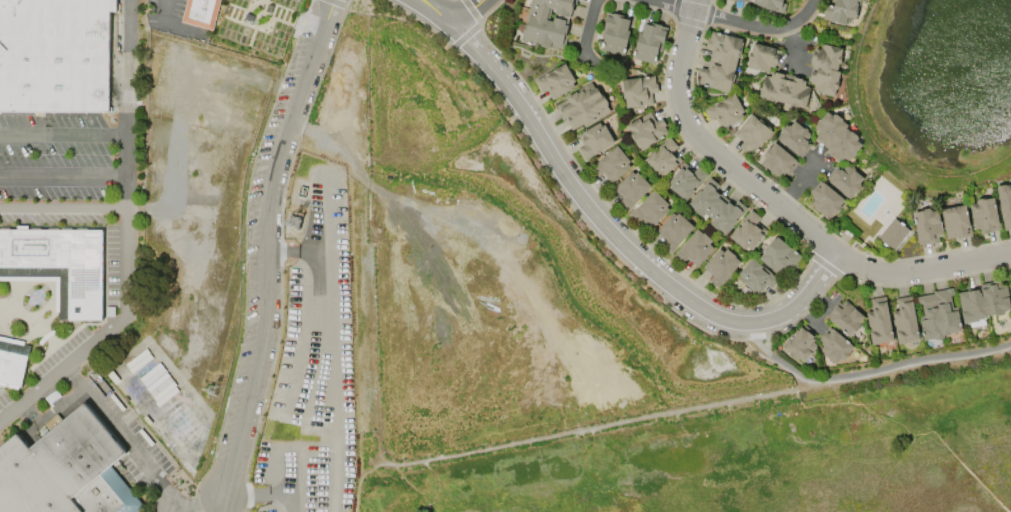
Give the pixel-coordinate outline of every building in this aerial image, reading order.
[(107,114),(108,11),(116,12),(116,0),(0,0),(0,115),(107,114)] [(181,22),(187,0),(220,0),(212,31),(181,22)] [(521,35),(530,0),(576,0),(573,13),(570,12),(568,17),(554,13),(555,9),(551,8),(548,20),(553,21),(554,18),(565,20),(564,24),(568,25),(566,35),(567,35),(563,50),(550,46),(549,48),(539,45),(540,44),(535,43),(535,45),(521,42),(523,35),(521,35)] [(751,4),(752,0),(785,0),(784,3),(786,3),(783,14),(764,9),(764,7),(751,4)] [(830,5),(832,0),(860,0),(855,20),(849,18),(847,25),(822,19),(826,4),(830,5)] [(629,16),(626,29),(628,30),(622,55),(600,50),(603,37),(599,37),(605,12),(612,13),(612,12),(629,16)] [(653,63),(631,58),(637,33),(640,33),(643,23),(644,23),(644,21),(667,26),(661,52),(656,51),(653,63)] [(711,31),(743,39),(739,58),(737,57),(733,74),(734,74),(730,92),(698,84),(700,76),(698,75),(700,67),(706,69),(712,48),(705,47),(707,39),(709,39),(711,31)] [(753,42),(776,48),(776,50),(781,51),(778,65),(775,64),(774,67),(770,66),(769,70),(768,70),(767,72),(757,69),(756,70),(749,68),(749,67),(747,67),(748,60),(747,60),(749,52),(750,52),(753,42)] [(834,95),(814,91),(814,88),(813,88),(814,85),(810,83),(811,80),(809,79),(812,66),(809,65),(812,52),(813,53),(814,48),(820,49),(820,46),(821,46),(822,44),(842,48),(840,55),(841,56),(840,64),(838,63),(836,71),(839,72),(837,80),(839,81),(836,90),(835,90),(834,95)] [(535,80),(564,63),(575,81),(572,83),(574,87),(553,99),(546,88),(541,91),(535,80)] [(758,96),(764,76),(766,76),(770,77),(771,72),(774,73),(775,70),(803,77),(802,80),(806,81),(804,85),(810,87),(804,108),(797,106),(797,107),(789,105),(790,104),(773,100),(773,101),(765,99),(765,98),(758,96)] [(653,104),(625,108),(624,97),(622,97),(620,82),(622,82),(622,79),(653,76),(654,83),(657,83),(658,92),(651,93),(653,104)] [(609,111),(584,125),(583,123),(572,129),(565,116),(562,117),(556,105),(566,100),(564,96),(590,82),(593,87),(594,87),(595,88),(596,87),(600,95),(602,94),(607,103),(606,103),(607,105),(606,105),(609,111)] [(734,93),(743,111),(740,113),(742,117),(720,128),(715,117),(709,120),(703,109),(734,93)] [(668,133),(649,145),(650,146),(641,151),(639,148),(638,148),(630,135),(631,134),(626,126),(649,111),(655,121),(661,118),(666,125),(664,126),(668,133)] [(837,163),(824,152),(826,149),(814,139),(816,136),(815,135),(817,132),(815,130),(814,127),(817,123),(816,123),(819,119),(820,120),(826,112),(831,116),(833,114),(834,115),(835,113),(842,119),(841,121),(847,125),(845,128),(849,132),(850,131),(857,137),(856,138),(857,139),(856,140),(861,145),(855,153),(856,154),(852,158),(851,157),(849,160),(846,160),(842,157),(837,163)] [(733,134),(750,114),(772,132),(752,156),(746,151),(745,153),(738,147),(742,142),(733,134)] [(800,159),(775,139),(780,133),(779,132),(785,124),(787,125),(787,124),(789,125),(793,120),(804,129),(803,129),(810,135),(807,139),(808,140),(808,143),(811,145),(800,159)] [(615,143),(584,161),(578,150),(584,146),(577,135),(599,122),(602,127),(604,125),(615,143)] [(658,176),(644,160),(669,138),(678,147),(673,151),(682,160),(663,177),(660,174),(658,176)] [(773,141),(798,163),(787,176),(785,174),(782,174),(781,172),(778,176),(775,176),(772,173),(771,174),(767,171),(767,170),(759,163),(763,159),(760,157),(773,141)] [(630,162),(627,164),(630,167),(611,183),(603,174),(598,178),(590,168),(617,146),(630,162)] [(708,175),(685,202),(669,188),(671,185),(668,183),(685,162),(695,170),(698,167),(708,175)] [(848,199),(828,182),(829,181),(827,179),(836,168),(839,170),(840,170),(841,171),(845,166),(848,166),(863,179),(858,184),(859,185),(859,186),(860,187),(855,194),(854,193),(848,199)] [(636,172),(651,187),(626,211),(618,202),(622,198),(613,189),(631,171),(634,174),(636,172)] [(688,205),(709,178),(719,186),(715,190),(733,205),(736,201),(746,209),(725,235),(719,231),(718,231),(709,224),(712,220),(703,214),(701,217),(692,210),(693,209),(688,205)] [(823,182),(844,200),(839,206),(840,207),(834,214),(833,213),(832,214),(830,213),(826,218),(818,212),(817,213),(813,209),(814,208),(811,206),(811,202),(813,200),(811,198),(811,196),(809,194),(820,181),(822,183),(823,182)] [(1005,185),(1010,184),(1010,230),(1004,231),(995,186),(1005,185)] [(654,190),(668,205),(666,207),(669,210),(651,228),(642,219),(639,222),(630,213),(654,190)] [(1000,230),(987,232),(988,234),(980,235),(979,229),(973,230),(968,205),(975,204),(975,201),(976,201),(976,199),(981,199),(981,200),(993,198),(998,223),(1000,230)] [(946,240),(940,210),(964,205),(967,220),(968,220),(971,236),(956,239),(956,238),(946,240)] [(918,245),(914,219),(912,219),(911,215),(912,215),(912,213),(924,211),(924,209),(928,208),(929,210),(930,210),(930,212),(937,211),(939,221),(940,221),(943,236),(937,237),(938,242),(930,244),(929,243),(918,245)] [(728,237),(750,210),(760,218),(756,223),(765,231),(750,251),(746,248),(744,250),(728,237)] [(694,227),(671,253),(662,245),(666,240),(656,231),(672,213),(675,215),(678,212),(694,227)] [(877,237),(893,218),(910,231),(894,251),(877,237)] [(59,277),(0,277),(0,229),(102,230),(102,320),(58,320),(59,277)] [(674,254),(696,229),(702,234),(703,233),(712,241),(709,244),(714,248),(697,267),(687,258),(683,263),(674,254)] [(758,259),(764,252),(762,251),(772,238),(774,239),(776,237),(793,251),(792,253),(795,255),(796,253),(801,257),(795,264),(797,265),(791,272),(786,267),(779,276),(758,259)] [(740,262),(719,288),(710,281),(713,276),(703,268),(706,265),(705,265),(719,248),(723,252),(726,249),(735,256),(734,258),(740,262)] [(757,295),(738,279),(740,276),(737,274),(751,258),(778,281),(770,289),(765,285),(757,295)] [(1006,285),(1010,310),(1004,311),(1005,315),(994,317),(994,315),(988,316),(989,318),(978,320),(978,321),(963,324),(957,293),(973,290),(973,289),(980,287),(979,284),(991,282),(991,281),(999,279),(1000,286),(1006,285)] [(961,332),(949,334),(950,335),(943,336),(943,339),(934,341),(934,340),(923,342),(918,317),(923,316),(921,304),(917,305),(915,297),(934,294),(933,292),(952,288),(953,296),(949,297),(951,309),(956,308),(961,332)] [(919,340),(898,345),(891,312),(898,311),(896,299),(910,296),(919,340)] [(893,341),(871,345),(865,313),(871,312),(869,299),(885,297),(893,341)] [(849,338),(828,320),(829,319),(826,317),(838,302),(842,305),(845,301),(864,317),(859,322),(860,323),(859,324),(860,325),(849,338)] [(802,364),(797,359),(796,361),(795,360),(794,361),(786,354),(787,354),(781,349),(803,324),(818,337),(813,342),(815,345),(815,349),(802,364)] [(832,328),(853,347),(848,353),(849,354),(842,362),(841,360),(840,361),(839,360),(834,365),(827,358),(826,359),(821,355),(822,354),(820,352),(820,349),(822,347),(820,345),(820,342),(817,340),(829,327),(831,329),(832,328)] [(20,386),(0,382),(0,337),(23,342),(23,344),(29,346),(20,386)] [(143,507),(137,511),(0,511),(0,448),(16,435),(27,448),(83,402),(126,454),(110,467),(143,507)]
